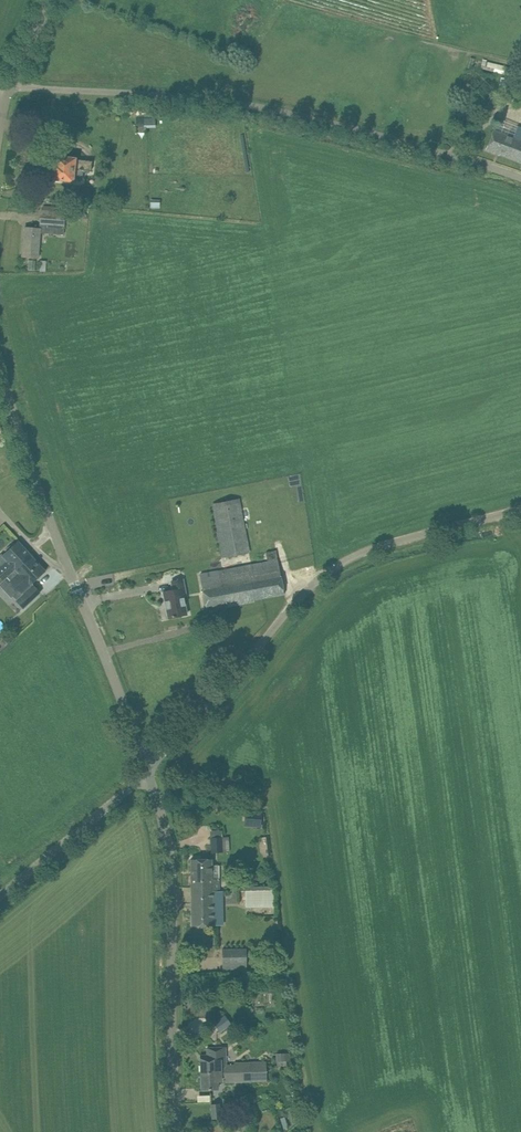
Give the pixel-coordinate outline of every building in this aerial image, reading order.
[(496,70),(498,64),(482,60),(481,66),(496,70)] [(136,129),(155,130),(156,117),(136,116),(136,129)] [(490,139),(486,149),(520,162),(520,127),(518,126),(513,138),(494,130),(490,139)] [(90,171),(92,160),(53,156),(51,179),(80,182),(82,180),(84,170),(90,171)] [(65,212),(42,210),(40,226),(64,228),(65,212)] [(22,256),(38,257),(40,229),(24,227),(22,256)] [(240,499),(212,504),(222,557),(250,552),(240,499)] [(3,555),(8,560),(0,568),(0,576),(4,580),(7,577),(7,578),(8,577),(7,576),(30,555),(18,542),(3,555)] [(254,600),(284,594),(276,550),(266,552),(268,561),(200,574),(207,610),(254,601),(254,600)] [(30,555),(7,576),(8,577),(11,580),(10,581),(21,593),(22,592),(24,594),(16,601),(23,608),(40,592),(34,585),(33,586),(31,584),(45,571),(30,555)] [(163,592),(168,617),(187,614),(183,595),(186,594),(183,579),(171,581),(173,590),(163,592)] [(244,818),(244,826),(260,826),(261,818),(244,818)] [(230,851),(229,837),(212,837),(212,852),(230,851)] [(202,859),(191,859),(191,885),(212,885),(212,891),(213,891),(220,891),(220,885),(220,878),(212,878),(212,865),(212,859),(202,859)] [(212,885),(191,885),(192,925),(203,925),(213,925),(213,891),(212,891),(212,885)] [(274,890),(245,890),(245,908),(275,907),(274,890)] [(222,949),(222,965),(247,965),(247,948),(222,949)] [(239,1070),(239,1062),(234,1063),(234,1065),(226,1065),(226,1047),(207,1047),(207,1055),(201,1055),(201,1073),(208,1072),(208,1071),(239,1070)] [(290,1060),(290,1052),(277,1053),(277,1061),(290,1060)] [(266,1062),(239,1062),(239,1070),(208,1071),(208,1072),(201,1073),(202,1089),(218,1088),(217,1075),(225,1075),(226,1081),(267,1080),(266,1062)] [(212,1118),(221,1118),(220,1103),(211,1104),(212,1118)] [(222,1108),(223,1116),(232,1115),(232,1107),(222,1108)]
